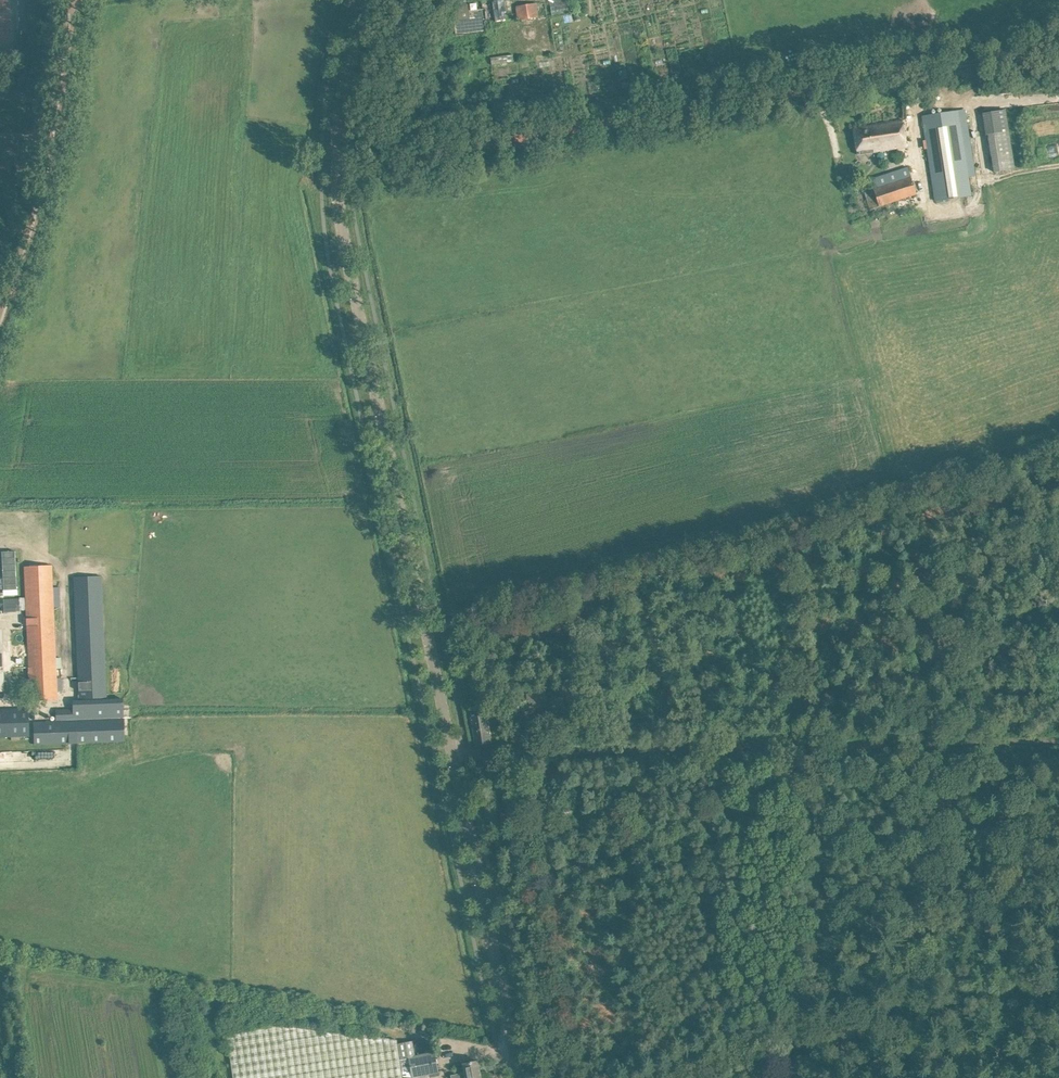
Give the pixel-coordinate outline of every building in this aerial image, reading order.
[(465,5),(466,0),(456,0),(454,10),(462,11),(464,11),(465,5)] [(495,21),(507,20),(506,0),(494,0),(495,21)] [(536,3),(515,6),(518,21),(538,18),(536,3)] [(462,11),(453,12),(454,20),(454,21),(470,19),(468,4),(465,5),(464,11),(462,11)] [(470,30),(485,30),(486,10),(471,9),(470,30)] [(965,109),(922,116),(933,181),(936,201),(971,196),(968,176),(975,175),(965,109)] [(988,135),(994,172),(1015,168),(1005,109),(982,113),(986,135),(988,135)] [(858,155),(874,152),(874,151),(907,146),(903,120),(853,128),(858,155)] [(0,141),(0,157),(19,157),(19,146),(10,146),(10,141),(0,141)] [(874,189),(865,192),(870,209),(882,205),(888,204),(916,193),(907,167),(871,178),(874,189)] [(24,566),(30,701),(57,700),(57,691),(61,690),(61,678),(56,678),(56,668),(60,667),(60,661),(55,661),(53,607),(60,607),(59,586),(52,587),(51,565),(24,566)] [(79,699),(106,697),(101,576),(73,577),(79,699)] [(16,611),(16,599),(3,599),(3,612),(16,611)] [(549,705),(546,691),(526,694),(528,709),(549,705)] [(124,743),(123,721),(123,702),(72,704),(72,714),(56,715),(56,722),(33,722),(34,744),(124,743)] [(29,736),(28,709),(0,709),(0,737),(11,736),(11,740),(20,740),(20,736),(29,736)] [(491,740),(490,732),(487,715),(471,717),(475,742),(491,740)] [(429,1073),(412,1077),(408,1058),(400,1059),(398,1044),(397,1040),(282,1022),(226,1030),(233,1077),(430,1077),(429,1073)] [(413,1041),(398,1044),(400,1059),(408,1058),(416,1056),(413,1041)] [(438,1072),(435,1052),(416,1056),(408,1058),(412,1077),(429,1073),(438,1072)] [(452,1075),(452,1077),(481,1077),(479,1068),(478,1061),(464,1064),(466,1073),(457,1075),(452,1075)]
